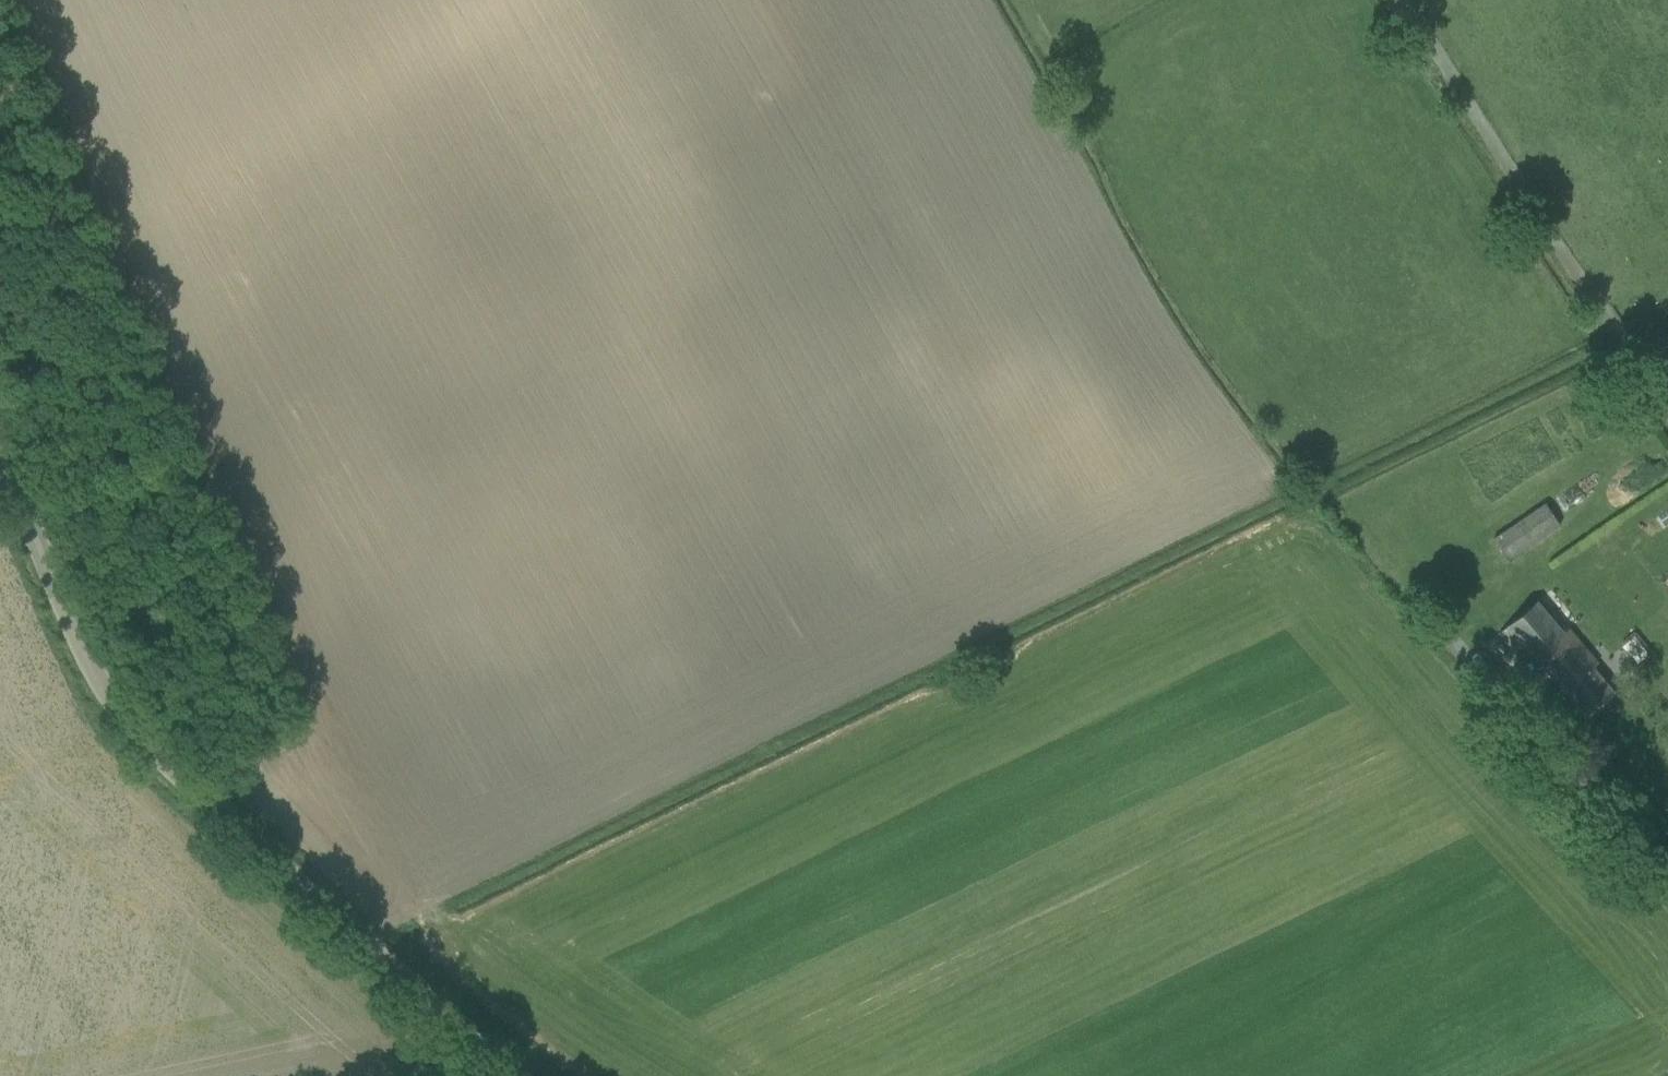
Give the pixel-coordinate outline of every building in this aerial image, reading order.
[(1493,539),(1508,560),(1560,524),(1546,503),(1493,539)] [(1508,626),(1499,632),(1517,653),(1523,647),(1586,715),(1602,700),(1613,690),(1593,666),(1538,600),(1508,626)]
